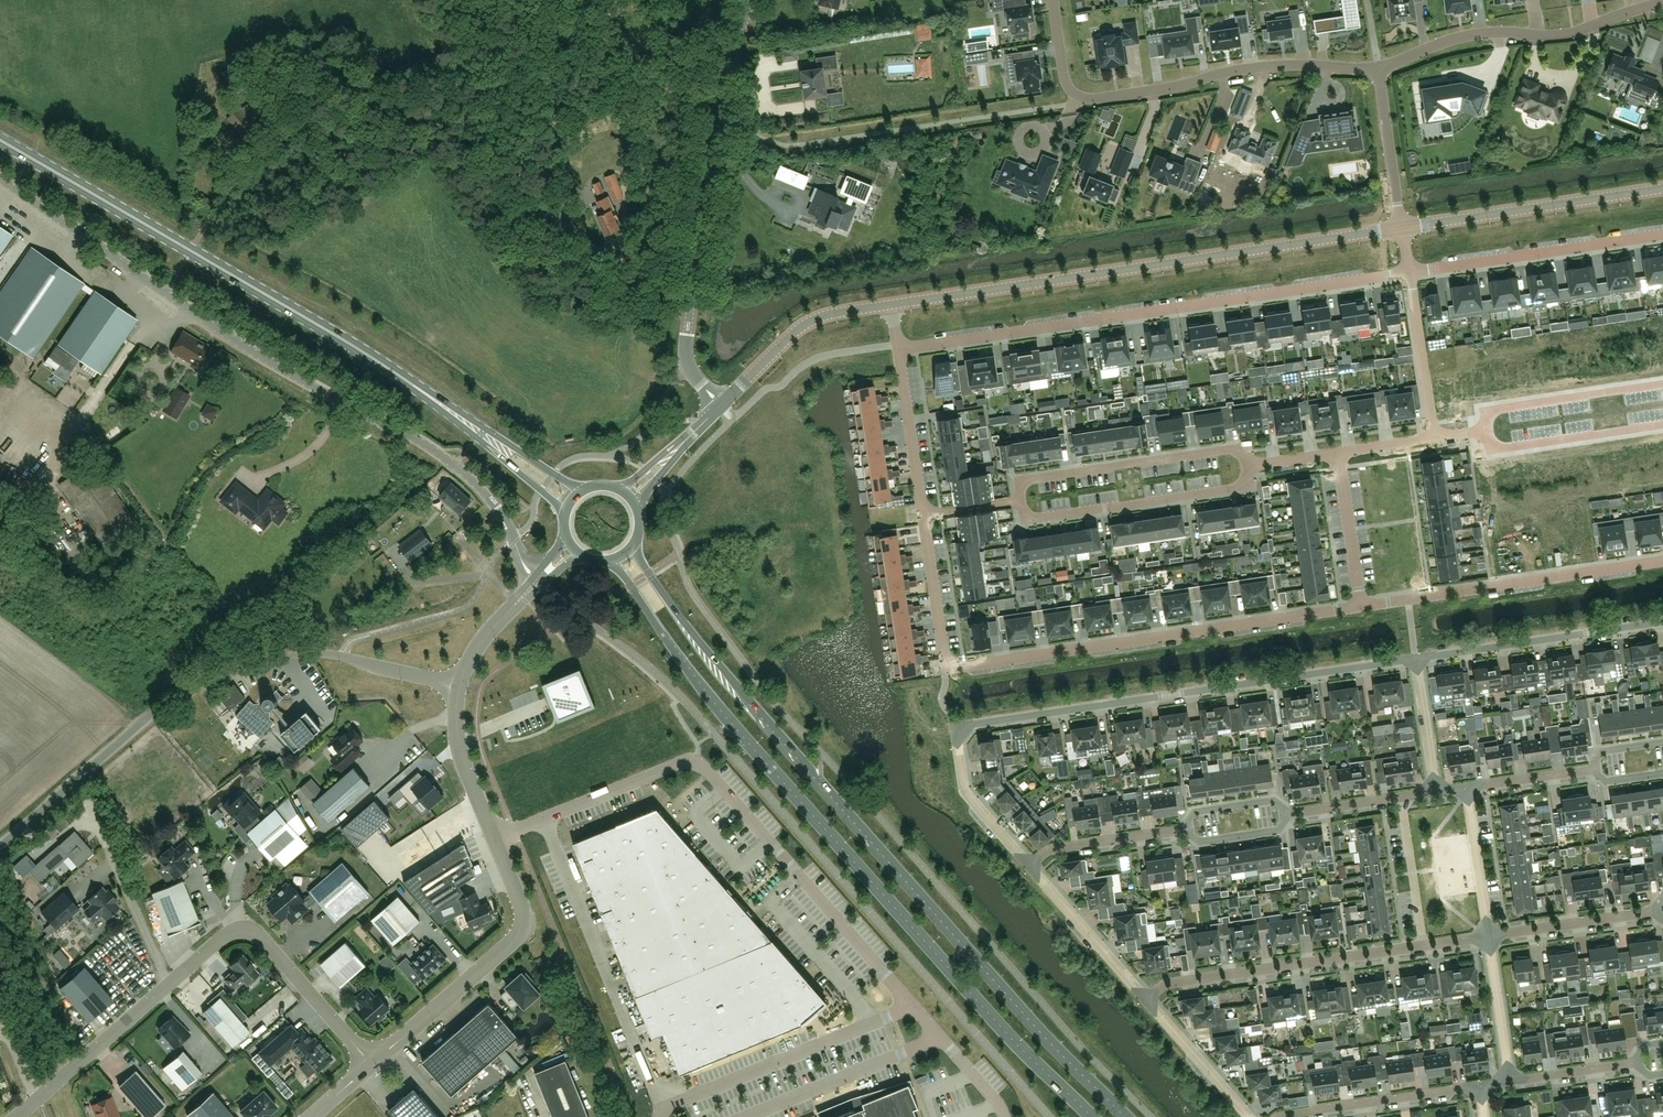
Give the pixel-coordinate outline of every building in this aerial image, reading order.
[(819,2),(819,4),(838,9),(840,0),(818,0),(819,2)] [(991,4),(1003,2),(1004,10),(1006,9),(1008,24),(1011,24),(1012,33),(1015,33),(1015,38),(1027,36),(1026,31),(1028,31),(1027,22),(1034,21),(1033,14),(1032,9),(1029,9),(1029,5),(1025,5),(1025,0),(1011,0),(1003,1),(1003,0),(1002,0),(1002,1),(999,2),(999,0),(990,0),(991,4)] [(1360,24),(1356,0),(1341,0),(1344,16),(1326,18),(1328,31),(1351,28),(1350,25),(1360,24)] [(1389,8),(1385,8),(1387,18),(1390,17),(1391,22),(1391,23),(1392,23),(1401,21),(1401,22),(1406,21),(1415,19),(1416,19),(1416,18),(1413,2),(1422,1),(1422,0),(1388,0),(1389,8)] [(1446,12),(1454,11),(1454,13),(1464,12),(1463,10),(1471,8),(1470,0),(1445,0),(1446,12)] [(1267,29),(1263,30),(1264,39),(1269,39),(1269,41),(1279,39),(1279,40),(1284,39),(1284,38),(1294,37),(1292,28),(1300,27),(1298,9),(1289,11),(1290,15),(1276,17),(1276,20),(1266,22),(1267,29)] [(1210,32),(1209,32),(1210,33),(1210,36),(1208,36),(1210,46),(1212,46),(1212,49),(1212,50),(1213,49),(1223,48),(1230,47),(1240,45),(1241,45),(1241,44),(1239,34),(1248,33),(1249,33),(1249,32),(1246,16),(1247,16),(1246,15),(1245,15),(1237,17),(1237,16),(1235,17),(1236,18),(1237,28),(1210,32)] [(1162,35),(1163,43),(1156,44),(1158,57),(1165,56),(1165,57),(1165,58),(1167,58),(1193,54),(1194,54),(1194,52),(1193,44),(1200,43),(1198,30),(1202,29),(1200,16),(1196,17),(1185,19),(1187,30),(1163,34),(1162,34),(1162,35)] [(1138,42),(1135,24),(1125,25),(1127,36),(1114,38),(1113,34),(1103,36),(1104,39),(1095,41),(1099,64),(1107,63),(1108,66),(1118,65),(1118,61),(1126,60),(1124,44),(1128,43),(1138,42)] [(934,39),(933,25),(918,26),(919,40),(934,39)] [(975,42),(967,44),(968,52),(977,51),(975,42)] [(973,53),(965,54),(967,65),(974,64),(973,53)] [(1023,79),(1025,92),(1040,90),(1038,78),(1041,77),(1039,65),(1036,65),(1035,59),(1022,61),(1021,53),(1007,55),(1009,71),(1017,69),(1018,79),(1023,79)] [(1607,73),(1613,75),(1612,76),(1617,78),(1617,77),(1623,79),(1623,80),(1627,82),(1628,81),(1632,83),(1630,89),(1627,96),(1647,104),(1648,105),(1647,105),(1657,109),(1662,93),(1662,92),(1654,89),(1657,80),(1641,74),(1643,70),(1633,67),(1635,61),(1626,57),(1625,59),(1615,55),(1612,62),(1610,66),(1607,73)] [(819,69),(802,71),(805,98),(826,95),(823,70),(837,68),(835,56),(817,59),(819,69)] [(931,75),(930,57),(917,58),(918,75),(931,75)] [(230,86),(236,83),(229,70),(222,73),(230,86)] [(1535,90),(1537,86),(1526,81),(1517,104),(1527,108),(1526,111),(1541,117),(1542,114),(1557,119),(1560,113),(1562,114),(1563,111),(1561,110),(1564,101),(1565,99),(1564,96),(1563,94),(1561,93),(1558,93),(1556,93),(1554,95),(1553,97),(1552,96),(1535,90)] [(1479,116),(1480,116),(1482,112),(1484,107),(1472,102),(1476,90),(1470,88),(1470,87),(1462,84),(1458,85),(1458,83),(1445,85),(1423,89),(1424,100),(1425,100),(1425,101),(1425,102),(1426,102),(1426,105),(1425,106),(1425,107),(1426,106),(1427,109),(1423,109),(1426,124),(1426,123),(1441,121),(1451,119),(1449,111),(1448,105),(1451,105),(1452,107),(1453,106),(1452,105),(1457,104),(1457,106),(1458,105),(1458,104),(1461,103),(1462,104),(1462,105),(1461,109),(1462,109),(1463,107),(1480,114),(1479,116)] [(1238,103),(1244,105),(1246,100),(1249,101),(1253,92),(1243,89),(1238,103)] [(253,120),(266,109),(256,97),(242,109),(241,108),(227,119),(242,136),(256,124),(253,120)] [(1325,140),(1348,136),(1349,148),(1350,151),(1363,149),(1360,131),(1357,132),(1356,132),(1353,111),(1352,111),(1321,116),(1321,115),(1320,116),(1324,139),(1324,140),(1325,140)] [(1305,153),(1313,131),(1299,133),(1304,121),(1303,121),(1293,148),(1305,153)] [(1216,149),(1224,130),(1215,127),(1207,145),(1216,149)] [(1250,133),(1237,128),(1228,151),(1242,156),(1242,159),(1253,163),(1254,160),(1268,166),(1277,143),(1263,138),(1260,148),(1247,142),(1250,133)] [(1064,143),(1062,148),(1074,153),(1078,143),(1066,138),(1064,143)] [(1083,193),(1084,193),(1092,196),(1093,197),(1093,196),(1097,198),(1098,199),(1099,198),(1106,201),(1106,202),(1107,202),(1108,201),(1107,201),(1108,199),(1115,202),(1119,190),(1113,188),(1113,186),(1114,186),(1113,185),(1105,182),(1106,179),(1100,177),(1099,180),(1098,180),(1091,177),(1099,154),(1088,150),(1089,148),(1088,148),(1080,169),(1081,169),(1082,167),(1089,170),(1085,180),(1085,181),(1081,190),(1084,191),(1084,192),(1083,193)] [(1125,177),(1127,171),(1134,153),(1122,148),(1115,166),(1112,172),(1125,177)] [(1018,165),(1007,161),(1003,172),(1003,173),(1003,172),(1006,173),(1002,184),(1014,188),(1014,189),(1016,185),(1029,190),(1028,193),(1027,193),(1026,194),(1027,194),(1043,200),(1057,162),(1044,156),(1037,173),(1026,168),(1025,168),(1025,169),(1019,166),(1019,165),(1018,165)] [(1168,160),(1157,156),(1150,174),(1159,177),(1158,180),(1167,184),(1168,181),(1177,185),(1180,179),(1193,184),(1201,163),(1187,158),(1184,166),(1174,162),(1168,160)] [(1471,160),(1450,164),(1452,175),(1473,171),(1471,160)] [(799,187),(803,175),(784,168),(780,180),(799,187)] [(620,187),(618,181),(616,175),(615,174),(606,177),(610,190),(620,187)] [(817,222),(827,226),(828,224),(836,227),(837,226),(847,230),(856,208),(851,206),(855,197),(856,197),(866,201),(871,187),(872,187),(848,177),(842,191),(846,193),(849,195),(846,203),(837,200),(838,197),(815,188),(811,200),(824,205),(817,222)] [(604,191),(600,181),(594,184),(598,194),(604,191)] [(619,230),(615,220),(617,219),(615,214),(617,214),(615,210),(615,211),(608,196),(597,201),(603,213),(597,216),(605,235),(619,230)] [(14,234),(0,224),(0,253),(14,234)] [(3,336),(33,357),(83,284),(30,248),(0,292),(0,335),(3,336)] [(1647,276),(1640,277),(1642,290),(1642,293),(1649,292),(1649,289),(1661,287),(1657,258),(1652,259),(1652,257),(1644,258),(1647,276)] [(1623,263),(1619,264),(1623,293),(1642,290),(1640,277),(1634,278),(1631,260),(1623,261),(1623,263)] [(1608,282),(1602,283),(1604,296),(1610,295),(1610,293),(1622,292),(1622,293),(1623,293),(1619,264),(1614,265),(1613,263),(1605,264),(1608,282)] [(1585,269),(1580,270),(1585,299),(1604,296),(1602,283),(1595,283),(1593,266),(1585,267),(1585,269)] [(1570,287),(1563,288),(1565,301),(1572,301),(1572,299),(1584,297),(1584,299),(1585,299),(1580,270),(1575,270),(1575,269),(1567,270),(1570,287)] [(1547,275),(1542,276),(1546,303),(1559,301),(1559,303),(1565,301),(1563,288),(1557,289),(1554,272),(1546,273),(1547,275)] [(1531,293),(1525,294),(1527,307),(1534,306),(1533,305),(1546,303),(1542,276),(1537,276),(1537,274),(1529,276),(1531,293)] [(1508,281),(1503,281),(1508,310),(1527,307),(1525,294),(1519,295),(1516,277),(1508,279),(1508,281)] [(1493,299),(1487,300),(1489,313),(1508,310),(1503,281),(1499,282),(1498,280),(1490,281),(1493,299)] [(1470,286),(1465,287),(1469,316),(1481,314),(1482,319),(1490,318),(1489,313),(1487,300),(1480,301),(1478,283),(1470,284),(1470,286)] [(1455,305),(1448,306),(1450,319),(1469,316),(1465,287),(1460,288),(1460,286),(1452,287),(1455,305)] [(101,373),(137,320),(94,291),(58,343),(101,373)] [(1425,300),(1423,301),(1424,307),(1426,307),(1429,325),(1441,323),(1442,325),(1449,324),(1447,310),(1441,311),(1438,294),(1429,295),(1429,297),(1425,298),(1425,300)] [(1356,302),(1353,302),(1358,332),(1359,332),(1358,329),(1370,328),(1377,327),(1375,314),(1368,315),(1366,300),(1364,301),(1363,299),(1355,300),(1356,302)] [(1386,302),(1384,302),(1386,317),(1380,318),(1382,333),(1401,330),(1399,310),(1400,310),(1399,302),(1397,302),(1397,300),(1394,300),(1394,299),(1386,300),(1386,302)] [(1337,320),(1339,337),(1340,337),(1340,335),(1358,332),(1353,302),(1351,303),(1351,301),(1343,302),(1343,304),(1341,304),(1343,319),(1337,320)] [(1316,308),(1320,338),(1321,338),(1320,335),(1332,334),(1332,338),(1339,337),(1337,320),(1331,321),(1328,306),(1326,306),(1325,304),(1317,306),(1318,308),(1316,308)] [(1320,338),(1316,308),(1313,308),(1313,306),(1305,308),(1305,309),(1303,310),(1305,325),(1299,326),(1301,341),(1320,338)] [(1301,341),(1299,326),(1293,327),(1290,312),(1288,312),(1288,310),(1280,311),(1280,313),(1278,314),(1282,344),(1301,341)] [(1282,344),(1278,314),(1276,314),(1275,312),(1267,313),(1268,315),(1265,316),(1266,321),(1267,330),(1261,331),(1264,348),(1271,347),(1270,343),(1281,341),(1282,344)] [(1263,348),(1264,348),(1261,331),(1255,332),(1253,323),(1253,317),(1250,318),(1250,316),(1242,317),(1242,319),(1240,319),(1244,349),(1263,347),(1263,348)] [(1244,349),(1240,319),(1238,320),(1237,318),(1229,319),(1230,321),(1227,321),(1230,336),(1223,337),(1225,350),(1232,349),(1231,346),(1243,344),(1244,349)] [(1204,325),(1202,325),(1206,352),(1219,350),(1219,351),(1225,350),(1223,337),(1217,338),(1215,323),(1212,323),(1212,322),(1204,323),(1204,325)] [(1194,354),(1206,352),(1202,325),(1200,325),(1200,323),(1192,325),(1192,327),(1189,327),(1192,342),(1185,343),(1187,356),(1195,355),(1194,354)] [(1162,331),(1159,332),(1163,360),(1181,358),(1179,345),(1173,345),(1170,330),(1170,328),(1162,329),(1162,331)] [(1149,349),(1143,350),(1145,363),(1163,360),(1159,332),(1155,332),(1155,330),(1147,331),(1147,333),(1149,349)] [(215,350),(183,331),(170,351),(203,371),(215,350)] [(1118,338),(1114,338),(1118,367),(1137,364),(1135,351),(1128,352),(1126,336),(1125,337),(1125,335),(1117,336),(1118,338)] [(1105,356),(1098,357),(1100,370),(1101,370),(1102,379),(1120,376),(1118,367),(1114,338),(1102,340),(1105,356)] [(1070,347),(1073,369),(1087,367),(1084,343),(1075,344),(1075,346),(1070,347)] [(1074,375),(1073,369),(1070,347),(1065,348),(1064,346),(1055,347),(1056,349),(1058,363),(1049,365),(1051,379),(1074,375)] [(1647,369),(1658,367),(1655,347),(1644,348),(1647,369)] [(1033,348),(1025,350),(1029,381),(1050,379),(1047,364),(1041,365),(1038,350),(1034,350),(1033,348)] [(1007,370),(1009,384),(1029,381),(1025,350),(1016,351),(1016,353),(1011,354),(1014,369),(1007,370)] [(1636,371),(1633,350),(1621,352),(1624,372),(1636,371)] [(1612,374),(1624,372),(1621,352),(1609,353),(1612,374)] [(1601,376),(1598,355),(1586,357),(1590,378),(1601,376)] [(980,357),(985,389),(1005,386),(1003,372),(996,373),(994,356),(988,357),(988,356),(980,357)] [(969,377),(960,378),(962,395),(972,393),(972,390),(984,388),(984,389),(985,389),(980,357),(972,358),(972,360),(966,360),(967,364),(969,377)] [(1578,379),(1590,378),(1586,357),(1575,359),(1578,379)] [(937,362),(936,387),(945,386),(946,392),(954,391),(961,390),(959,376),(952,377),(950,360),(937,362)] [(1552,362),(1555,383),(1567,381),(1564,360),(1552,362)] [(1555,383),(1552,362),(1540,364),(1543,385),(1555,383)] [(1532,386),(1529,366),(1518,367),(1521,388),(1532,386)] [(1509,390),(1521,388),(1518,367),(1506,369),(1509,390)] [(1498,391),(1495,371),(1483,372),(1486,393),(1498,391)] [(1474,395),(1486,393),(1483,372),(1471,374),(1474,395)] [(1454,409),(1466,407),(1464,394),(1469,393),(1467,380),(1461,381),(1463,391),(1451,392),(1454,409)] [(1406,393),(1399,394),(1403,417),(1407,416),(1407,418),(1415,417),(1412,399),(1419,398),(1417,385),(1405,386),(1406,393)] [(852,391),(853,404),(876,400),(876,403),(883,402),(882,396),(875,397),(873,386),(859,388),(859,390),(852,391)] [(1398,387),(1379,390),(1379,391),(1381,403),(1388,402),(1390,419),(1391,421),(1399,420),(1398,417),(1403,417),(1399,394),(1398,387)] [(1379,391),(1361,394),(1365,423),(1369,422),(1369,424),(1377,423),(1375,409),(1375,406),(1382,405),(1381,403),(1379,391)] [(1442,411),(1454,409),(1451,392),(1440,394),(1442,411)] [(1365,423),(1361,394),(1342,397),(1343,408),(1344,410),(1350,409),(1353,427),(1361,425),(1361,423),(1365,423)] [(184,402),(173,395),(164,411),(175,418),(184,402)] [(1335,399),(1323,401),(1326,422),(1330,422),(1331,424),(1339,423),(1337,409),(1343,408),(1342,397),(1341,397),(1341,395),(1334,396),(1335,399)] [(1310,400),(1304,401),(1306,414),(1312,413),(1314,426),(1322,425),(1322,423),(1326,422),(1323,401),(1323,398),(1310,400)] [(1268,399),(1265,400),(1266,403),(1267,414),(1268,417),(1268,418),(1268,420),(1275,420),(1277,432),(1285,431),(1284,429),(1288,428),(1285,407),(1274,408),(1273,406),(1269,406),(1268,399)] [(876,400),(853,404),(855,416),(877,413),(876,403),(876,400)] [(1265,400),(1259,401),(1246,403),(1250,429),(1263,427),(1261,415),(1267,414),(1266,407),(1265,400)] [(1298,405),(1285,407),(1288,428),(1293,427),(1293,429),(1301,428),(1299,416),(1306,415),(1306,414),(1304,401),(1303,401),(1303,402),(1298,403),(1298,405)] [(1229,420),(1235,419),(1237,431),(1250,429),(1246,403),(1233,405),(1233,403),(1227,403),(1227,406),(1229,420)] [(1208,409),(1212,434),(1225,432),(1223,421),(1229,420),(1227,406),(1221,407),(1208,409)] [(1208,409),(1189,411),(1191,426),(1197,425),(1199,436),(1212,434),(1208,409)] [(1191,426),(1189,411),(1182,412),(1183,415),(1170,417),(1173,440),(1186,438),(1185,427),(1191,426)] [(855,416),(857,428),(879,425),(880,428),(886,427),(886,421),(879,422),(877,413),(855,416)] [(1161,442),(1173,440),(1170,417),(1157,419),(1156,414),(1150,415),(1153,431),(1159,430),(1161,442)] [(1144,421),(1132,423),(1136,446),(1148,444),(1147,437),(1153,436),(1153,431),(1150,415),(1143,416),(1144,421)] [(941,433),(966,429),(965,428),(963,429),(961,417),(939,420),(941,433)] [(988,423),(979,424),(980,435),(989,434),(988,423)] [(1132,423),(1121,425),(1124,448),(1136,446),(1132,423)] [(879,425),(857,428),(859,441),(881,438),(880,428),(879,425)] [(1109,426),(1112,450),(1124,448),(1121,425),(1109,426)] [(1101,451),(1112,450),(1109,426),(1097,428),(1101,451)] [(1097,428),(1085,430),(1089,453),(1101,451),(1097,428)] [(966,429),(941,433),(943,444),(967,441),(966,429)] [(1073,432),(1077,455),(1089,453),(1085,430),(1073,432)] [(1047,436),(1050,459),(1062,457),(1059,434),(1047,436)] [(1035,437),(1038,461),(1050,459),(1047,436),(1035,437)] [(1023,439),(1027,462),(1038,461),(1035,437),(1023,439)] [(859,441),(861,453),(883,450),(883,453),(890,452),(889,446),(883,447),(881,438),(859,441)] [(1011,441),(1015,464),(1027,462),(1023,439),(1011,441)] [(967,441),(943,444),(944,456),(964,453),(962,442),(967,441)] [(1011,441),(999,443),(1003,466),(1015,464),(1011,441)] [(1662,463),(1662,442),(1652,443),(1656,464),(1662,463)] [(1642,445),(1630,447),(1633,468),(1645,466),(1642,445)] [(1633,468),(1630,447),(1618,449),(1621,469),(1633,468)] [(863,466),(885,462),(883,453),(883,450),(861,453),(863,466)] [(1610,471),(1607,450),(1595,452),(1598,473),(1610,471)] [(1587,475),(1598,473),(1595,452),(1584,454),(1587,475)] [(964,453),(944,456),(946,468),(966,465),(964,453)] [(1561,457),(1564,478),(1576,476),(1573,455),(1561,457)] [(1564,478),(1561,457),(1549,459),(1552,480),(1564,478)] [(1422,462),(1424,474),(1446,471),(1444,459),(1440,460),(1440,458),(1432,459),(1433,461),(1422,462)] [(92,460),(58,484),(105,547),(138,523),(92,460)] [(1541,481),(1538,461),(1526,462),(1530,483),(1541,481)] [(863,466),(865,478),(887,475),(887,478),(894,477),(893,471),(886,472),(885,462),(863,466)] [(1518,485),(1530,483),(1526,462),(1515,464),(1518,485)] [(966,465),(946,468),(948,480),(950,480),(950,479),(967,477),(967,476),(966,465)] [(1507,487),(1504,466),(1492,468),(1495,488),(1507,487)] [(1483,490),(1495,488),(1492,468),(1480,469),(1483,490)] [(1424,474),(1426,486),(1448,483),(1446,471),(1424,474)] [(972,489),(993,486),(992,481),(991,473),(970,476),(972,489)] [(865,478),(867,490),(889,487),(887,478),(887,475),(865,478)] [(972,489),(970,476),(967,476),(967,477),(950,479),(950,480),(951,487),(952,492),(972,489)] [(1313,491),(1311,479),(1287,483),(1289,495),(1291,495),(1312,492),(1313,491)] [(264,528),(272,518),(279,523),(287,512),(281,507),(284,503),(268,490),(259,501),(237,483),(222,501),(236,512),(239,508),(264,528)] [(460,513),(471,500),(451,483),(440,495),(460,513)] [(1426,486),(1428,498),(1452,494),(1449,494),(1448,483),(1426,486)] [(1269,485),(1262,486),(1264,498),(1271,497),(1269,485)] [(972,489),(974,502),(995,499),(993,491),(993,486),(972,489)] [(879,509),(892,507),(889,487),(867,490),(869,507),(878,505),(879,509)] [(972,489),(952,492),(953,497),(954,505),(974,502),(972,489)] [(1291,495),(1293,506),(1314,503),(1312,492),(1291,495)] [(1428,498),(1429,510),(1454,506),(1452,494),(1428,498)] [(1244,505),(1248,527),(1260,526),(1257,503),(1244,505)] [(1295,518),(1315,515),(1314,503),(1293,506),(1295,518)] [(1244,505),(1233,507),(1236,529),(1248,527),(1244,505)] [(1454,506),(1429,510),(1431,521),(1453,518),(1453,517),(1460,516),(1458,505),(1454,506)] [(1221,508),(1224,531),(1236,529),(1233,507),(1221,508)] [(1221,508),(1209,510),(1212,533),(1224,531),(1221,508)] [(978,526),(998,523),(998,519),(997,519),(996,510),(976,514),(978,526)] [(1200,535),(1212,533),(1209,510),(1197,512),(1200,535)] [(1646,515),(1650,543),(1662,542),(1660,526),(1662,525),(1662,512),(1646,515)] [(978,526),(976,514),(956,517),(957,525),(957,529),(978,526)] [(1170,516),(1173,539),(1186,537),(1182,514),(1170,516)] [(1295,518),(1297,530),(1318,526),(1317,526),(1315,515),(1295,518)] [(1646,515),(1628,517),(1630,530),(1636,529),(1638,545),(1650,543),(1646,515)] [(1173,539),(1170,516),(1158,518),(1162,540),(1173,539)] [(1628,517),(1610,520),(1615,549),(1627,547),(1624,531),(1630,530),(1628,517)] [(1162,540),(1158,518),(1146,520),(1150,542),(1162,540)] [(1431,521),(1433,533),(1455,530),(1453,518),(1431,521)] [(1150,542),(1146,520),(1135,521),(1138,544),(1150,542)] [(1610,520),(1592,523),(1592,524),(1594,536),(1600,535),(1603,551),(1615,549),(1610,520)] [(1138,544),(1135,521),(1123,523),(1126,546),(1138,544)] [(999,528),(998,523),(978,526),(980,540),(1000,537),(999,528)] [(1126,546),(1123,523),(1111,525),(1114,548),(1126,546)] [(960,542),(977,540),(980,540),(978,526),(957,529),(958,534),(960,542)] [(1298,541),(1319,538),(1318,533),(1319,533),(1318,526),(1297,530),(1298,541)] [(1085,529),(1089,552),(1089,549),(1101,547),(1097,527),(1085,529)] [(873,535),(876,551),(898,548),(895,528),(882,530),(882,534),(873,535)] [(1085,529),(1085,530),(1074,532),(1077,554),(1089,552),(1085,529)] [(1433,533),(1435,545),(1456,542),(1455,530),(1433,533)] [(420,531),(416,534),(404,543),(399,547),(410,561),(415,557),(426,548),(431,545),(420,531)] [(1062,534),(1065,553),(1076,551),(1077,554),(1074,532),(1062,534)] [(1065,553),(1062,534),(1050,535),(1053,555),(1065,553)] [(1042,557),(1053,555),(1050,535),(1038,537),(1042,559),(1042,557)] [(1042,559),(1038,537),(1027,539),(1027,538),(1030,561),(1042,559)] [(1016,552),(1010,553),(1012,567),(1031,564),(1030,561),(1027,538),(1014,540),(1016,552)] [(1298,541),(1300,553),(1321,550),(1320,544),(1319,538),(1298,541)] [(957,542),(959,554),(979,551),(977,540),(960,542),(957,542)] [(1435,545),(1436,557),(1458,553),(1456,553),(1454,542),(1457,542),(1456,542),(1435,545)] [(876,551),(878,563),(900,560),(899,557),(898,548),(876,551)] [(1321,550),(1300,553),(1302,565),(1323,562),(1321,550)] [(959,554),(961,565),(983,562),(983,561),(980,562),(979,551),(959,554)] [(1436,557),(1438,568),(1460,565),(1458,553),(1436,557)] [(899,557),(900,560),(878,563),(880,576),(902,573),(900,563),(907,562),(906,556),(899,557)] [(963,576),(985,573),(983,562),(961,565),(963,576)] [(1302,565),(1304,576),(1324,573),(1323,562),(1302,565)] [(1375,565),(1365,566),(1366,583),(1376,583),(1375,565)] [(1460,565),(1438,568),(1440,580),(1450,579),(1451,581),(1458,580),(1458,578),(1462,577),(1460,565)] [(1333,570),(1325,572),(1327,582),(1335,580),(1333,570)] [(880,576),(881,588),(903,585),(903,582),(902,573),(880,576)] [(985,573),(963,576),(964,587),(986,584),(986,583),(984,584),(982,574),(985,573)] [(1304,576),(1305,588),(1326,585),(1324,573),(1304,576)] [(1275,588),(1273,574),(1253,577),(1257,603),(1263,603),(1263,604),(1270,603),(1269,601),(1270,601),(1268,589),(1275,588)] [(1102,577),(1093,578),(1094,587),(1103,585),(1103,583),(1102,577)] [(1252,604),(1257,603),(1253,577),(1234,580),(1236,594),(1243,593),(1244,605),(1245,605),(1245,607),(1252,606),(1252,604)] [(1234,580),(1214,583),(1218,609),(1231,607),(1229,595),(1236,594),(1234,580)] [(903,582),(903,585),(881,588),(883,601),(905,597),(904,588),(911,587),(910,581),(903,582)] [(1205,611),(1218,609),(1214,583),(1195,586),(1197,600),(1203,599),(1205,611)] [(964,587),(966,599),(988,595),(986,584),(964,587)] [(1327,585),(1326,585),(1305,588),(1303,588),(1305,601),(1329,597),(1327,585)] [(1195,586),(1175,589),(1179,615),(1184,614),(1184,616),(1191,615),(1191,613),(1192,613),(1190,601),(1197,600),(1195,586)] [(1174,616),(1179,615),(1175,589),(1163,591),(1162,588),(1155,590),(1155,592),(1157,606),(1164,605),(1166,617),(1167,617),(1167,619),(1174,618),(1174,616)] [(1152,621),(1152,619),(1153,619),(1151,607),(1157,606),(1155,592),(1155,590),(1146,591),(1146,594),(1136,595),(1140,621),(1145,620),(1145,622),(1152,621)] [(1285,592),(1278,593),(1280,605),(1287,604),(1285,592)] [(1136,595),(1116,598),(1118,612),(1125,611),(1127,623),(1128,625),(1135,624),(1134,622),(1140,621),(1136,595)] [(885,613),(907,610),(907,607),(905,597),(883,601),(885,613)] [(1096,601),(1100,627),(1113,625),(1111,613),(1118,612),(1116,598),(1096,601)] [(1077,604),(1079,618),(1086,617),(1087,629),(1100,627),(1096,601),(1096,604),(1084,606),(1084,603),(1077,604)] [(1072,619),(1079,618),(1077,604),(1057,607),(1061,633),(1074,631),(1072,619)] [(887,626),(909,622),(908,613),(914,612),(914,606),(907,607),(907,610),(885,613),(887,626)] [(1038,610),(1040,624),(1046,623),(1048,635),(1061,633),(1057,607),(1038,610)] [(287,609),(276,618),(283,627),(294,618),(287,609)] [(1018,613),(1022,639),(1035,637),(1033,625),(1040,624),(1038,610),(1018,613)] [(1022,639),(1018,613),(998,616),(1000,630),(1007,629),(1009,641),(1022,639)] [(983,649),(983,647),(991,646),(989,635),(999,634),(997,621),(987,623),(987,622),(970,624),(973,648),(975,648),(975,650),(983,649)] [(889,638),(911,635),(911,632),(909,622),(887,626),(889,638)] [(891,650),(913,647),(911,638),(918,637),(917,631),(911,632),(911,635),(889,638),(891,650)] [(1647,665),(1644,641),(1643,642),(1637,644),(1637,645),(1636,645),(1631,646),(1632,658),(1626,659),(1628,675),(1635,674),(1634,667),(1647,665)] [(1644,641),(1647,665),(1660,663),(1662,670),(1662,654),(1659,654),(1658,642),(1652,643),(1651,643),(1651,641),(1645,641),(1644,641)] [(893,663),(915,660),(914,657),(913,647),(891,650),(893,663)] [(1588,665),(1581,666),(1584,679),(1596,677),(1595,672),(1603,671),(1599,648),(1598,648),(1592,650),(1592,652),(1586,653),(1588,665)] [(1603,671),(1610,670),(1611,678),(1624,676),(1622,660),(1615,661),(1613,649),(1607,649),(1607,648),(1600,648),(1599,648),(1603,671)] [(1565,683),(1584,680),(1584,679),(1581,666),(1575,667),(1573,655),(1570,655),(1568,653),(1560,654),(1564,681),(1565,683)] [(1558,682),(1564,681),(1560,654),(1553,655),(1551,658),(1548,658),(1550,670),(1544,671),(1546,686),(1558,684),(1558,682)] [(922,661),(921,656),(914,657),(915,660),(893,663),(895,676),(902,675),(903,676),(917,674),(915,662),(922,661)] [(1533,661),(1531,659),(1523,660),(1524,662),(1527,681),(1528,687),(1534,686),(1534,687),(1546,686),(1544,671),(1538,672),(1536,660),(1533,661)] [(1513,676),(1507,677),(1509,690),(1528,687),(1527,681),(1524,662),(1523,660),(1516,661),(1514,663),(1511,664),(1513,676)] [(1507,677),(1501,677),(1499,666),(1496,666),(1494,664),(1486,665),(1490,687),(1490,692),(1509,690),(1507,677)] [(1490,692),(1490,687),(1486,665),(1479,666),(1477,669),(1474,669),(1476,681),(1470,682),(1472,697),(1484,695),(1483,693),(1490,692)] [(1459,672),(1457,670),(1449,671),(1453,699),(1472,697),(1470,682),(1464,683),(1462,671),(1459,672)] [(579,671),(546,685),(550,696),(556,709),(559,718),(593,705),(579,671)] [(1435,702),(1453,699),(1449,671),(1442,672),(1440,675),(1437,675),(1439,687),(1433,688),(1435,702)] [(1388,682),(1391,703),(1398,702),(1399,707),(1413,705),(1411,691),(1403,692),(1401,680),(1388,682)] [(1384,709),(1384,704),(1391,703),(1388,682),(1374,684),(1376,696),(1369,697),(1372,714),(1379,713),(1378,710),(1384,709)] [(234,683),(219,695),(230,709),(245,697),(234,683)] [(1343,689),(1346,709),(1360,707),(1361,715),(1368,714),(1365,698),(1359,699),(1357,687),(1343,689)] [(1340,718),(1339,710),(1346,709),(1343,689),(1330,691),(1332,703),(1325,704),(1327,720),(1340,718)] [(270,719),(270,712),(273,711),(276,709),(278,705),(278,702),(283,697),(277,690),(273,694),(269,694),(266,694),(263,696),(261,700),(260,703),(254,704),(250,700),(236,716),(236,717),(237,716),(243,721),(245,720),(255,729),(254,731),(260,736),(259,737),(260,738),(274,722),(270,719)] [(1314,705),(1312,693),(1299,695),(1303,721),(1323,718),(1321,704),(1314,705)] [(1650,729),(1662,728),(1662,705),(1652,707),(1650,694),(1644,695),(1646,708),(1646,709),(1647,708),(1650,729)] [(1283,724),(1303,721),(1299,695),(1285,697),(1287,709),(1281,710),(1283,724)] [(1586,713),(1586,695),(1576,695),(1576,713),(1586,713)] [(1631,711),(1634,732),(1650,729),(1647,708),(1646,709),(1646,708),(1635,709),(1634,697),(1628,697),(1630,710),(1630,711),(1631,711)] [(1615,713),(1618,734),(1634,732),(1631,711),(1630,711),(1630,710),(1619,712),(1617,699),(1612,700),(1613,712),(1614,713),(1615,713)] [(1270,712),(1268,700),(1254,702),(1258,728),(1278,725),(1276,711),(1270,712)] [(1614,713),(1613,712),(1603,714),(1601,701),(1595,702),(1597,716),(1599,715),(1602,736),(1601,736),(1601,737),(1618,734),(1615,713),(1614,713)] [(1236,717),(1238,731),(1258,728),(1254,702),(1241,704),(1243,716),(1236,717)] [(1214,708),(1217,729),(1231,727),(1231,732),(1238,731),(1236,717),(1230,718),(1228,706),(1214,708)] [(1196,723),(1198,737),(1198,739),(1205,738),(1205,736),(1218,734),(1217,729),(1214,708),(1201,710),(1203,722),(1196,723)] [(1501,712),(1503,726),(1513,724),(1511,710),(1501,712)] [(295,751),(321,729),(312,718),(313,718),(313,717),(314,717),(313,716),(311,717),(307,713),(308,712),(307,711),(290,726),(287,728),(281,733),(295,751)] [(1188,712),(1174,714),(1178,740),(1198,737),(1196,723),(1189,724),(1189,721),(1188,712)] [(1162,728),(1156,729),(1158,743),(1178,740),(1174,714),(1161,716),(1161,719),(1162,728)] [(1579,725),(1571,726),(1572,733),(1576,754),(1588,752),(1587,746),(1585,731),(1591,730),(1589,717),(1581,719),(1579,725)] [(1141,748),(1154,746),(1152,730),(1145,730),(1143,719),(1130,721),(1133,741),(1140,740),(1141,748)] [(1127,750),(1126,742),(1133,741),(1130,721),(1116,723),(1118,735),(1111,735),(1114,752),(1127,750)] [(1394,724),(1396,733),(1416,730),(1414,721),(1407,722),(1394,724)] [(1558,724),(1552,725),(1553,736),(1554,739),(1560,738),(1562,751),(1563,756),(1576,754),(1572,733),(1571,726),(1564,727),(1559,728),(1558,724)] [(1099,725),(1085,727),(1089,756),(1109,753),(1107,736),(1100,737),(1099,725)] [(1554,739),(1553,736),(1552,725),(1545,726),(1546,730),(1540,731),(1541,738),(1535,739),(1538,760),(1551,758),(1548,740),(1554,739)] [(1073,741),(1067,742),(1069,756),(1069,759),(1089,756),(1085,727),(1072,729),(1073,738),(1073,741)] [(343,736),(342,735),(332,743),(340,752),(332,759),(341,770),(361,753),(356,747),(363,740),(362,739),(362,736),(359,732),(356,732),(352,728),(343,736)] [(1472,746),(1478,745),(1478,742),(1476,729),(1467,731),(1470,744),(1470,746),(1472,746)] [(1065,759),(1063,744),(1055,745),(1053,732),(1051,732),(1051,731),(1048,730),(1046,730),(1043,730),(1041,731),(1039,733),(1039,734),(1037,734),(1040,755),(1050,754),(1051,761),(1065,759)] [(1526,762),(1538,760),(1535,739),(1533,730),(1527,731),(1528,740),(1522,741),(1526,762)] [(1498,745),(1501,766),(1514,764),(1510,744),(1514,743),(1512,733),(1506,734),(1504,742),(1504,744),(1498,745)] [(987,759),(1004,757),(1001,738),(989,740),(989,741),(980,743),(982,756),(986,756),(987,759)] [(1027,753),(1025,738),(1017,739),(1019,754),(1027,753)] [(1488,768),(1501,766),(1498,745),(1497,739),(1478,742),(1478,745),(1479,748),(1481,756),(1486,756),(1488,768)] [(1449,760),(1451,774),(1464,772),(1460,751),(1459,743),(1441,746),(1443,761),(1449,760)] [(1470,744),(1460,746),(1460,751),(1464,772),(1476,770),(1476,765),(1473,749),(1472,749),(1472,746),(1470,746),(1470,744)] [(1413,770),(1412,767),(1419,766),(1417,756),(1416,750),(1403,752),(1396,753),(1396,756),(1400,780),(1405,779),(1405,782),(1414,781),(1413,770)] [(1256,788),(1274,785),(1273,785),(1270,764),(1257,765),(1255,753),(1250,754),(1252,766),(1252,767),(1253,767),(1256,788)] [(1237,769),(1240,790),(1256,788),(1253,767),(1252,767),(1252,766),(1241,768),(1239,755),(1234,756),(1236,769),(1237,769)] [(1387,785),(1396,784),(1395,781),(1400,780),(1396,756),(1383,758),(1376,759),(1378,772),(1385,771),(1387,782),(1387,785)] [(311,757),(301,765),(307,773),(317,764),(311,757)] [(987,759),(989,771),(985,771),(987,784),(992,784),(1009,781),(1008,781),(1007,781),(1004,757),(992,759),(987,759)] [(1240,790),(1237,769),(1236,769),(1225,770),(1223,758),(1217,758),(1219,771),(1219,772),(1221,772),(1224,793),(1240,790)] [(1219,772),(1219,771),(1209,773),(1207,760),(1201,761),(1203,774),(1205,774),(1208,795),(1224,793),(1221,772),(1219,772)] [(1370,760),(1350,762),(1351,768),(1354,787),(1358,786),(1359,789),(1367,788),(1367,785),(1365,774),(1372,773),(1370,760)] [(1203,774),(1193,775),(1191,762),(1183,764),(1185,777),(1189,776),(1190,784),(1188,784),(1189,797),(1189,798),(1208,795),(1205,774),(1203,774)] [(1304,775),(1307,794),(1312,793),(1312,796),(1321,795),(1318,781),(1325,780),(1323,763),(1303,766),(1304,775)] [(1354,787),(1351,768),(1337,770),(1337,764),(1330,765),(1332,779),(1338,778),(1340,792),(1349,790),(1349,788),(1354,787)] [(354,768),(313,804),(330,822),(370,786),(354,767),(353,767),(354,768)] [(1302,797),(1302,795),(1307,794),(1304,775),(1298,776),(1298,772),(1294,768),(1283,770),(1285,786),(1292,785),(1294,799),(1302,797)] [(400,789),(390,798),(395,803),(405,795),(423,816),(430,809),(429,808),(443,795),(427,776),(425,778),(416,786),(411,779),(400,789)] [(302,788),(313,801),(323,791),(312,778),(302,788)] [(1000,797),(997,800),(1006,810),(1022,796),(1009,781),(987,784),(987,785),(991,784),(991,787),(1000,797)] [(1181,785),(1168,787),(1162,788),(1166,815),(1178,813),(1177,802),(1184,801),(1181,785)] [(1154,817),(1166,815),(1162,788),(1143,791),(1145,806),(1152,805),(1154,817)] [(1649,812),(1659,811),(1661,824),(1662,823),(1662,807),(1660,788),(1644,791),(1647,812),(1648,812),(1649,812)] [(1138,808),(1145,806),(1143,791),(1129,793),(1130,798),(1124,799),(1127,821),(1139,819),(1138,808)] [(1647,812),(1644,791),(1628,793),(1631,814),(1632,814),(1632,815),(1643,813),(1645,826),(1651,825),(1649,812),(1648,812),(1647,812)] [(308,846),(299,835),(276,809),(261,822),(256,817),(261,813),(244,793),(233,802),(230,799),(223,805),(227,811),(229,809),(242,823),(236,829),(246,841),(251,837),(271,860),(288,846),(292,850),(282,859),(287,864),(308,846)] [(1631,814),(1628,793),(1610,796),(1611,796),(1614,817),(1627,816),(1629,828),(1634,827),(1632,815),(1632,814),(1631,814)] [(1117,794),(1104,796),(1106,812),(1113,811),(1115,822),(1127,821),(1124,799),(1118,800),(1117,794)] [(1560,826),(1556,827),(1557,835),(1569,833),(1567,825),(1580,823),(1576,794),(1568,796),(1569,798),(1563,799),(1564,806),(1564,811),(1558,812),(1560,826)] [(1600,820),(1598,806),(1591,807),(1589,795),(1583,796),(1583,794),(1576,794),(1580,823),(1600,820)] [(1022,796),(1006,810),(1009,808),(1016,816),(1013,818),(1022,828),(1038,815),(1022,796)] [(1078,800),(1072,801),(1072,796),(1064,798),(1067,816),(1074,815),(1076,828),(1088,826),(1086,807),(1080,808),(1078,800)] [(1106,812),(1104,796),(1084,799),(1086,807),(1088,826),(1101,825),(1099,813),(1106,812)] [(375,799),(341,829),(357,848),(391,818),(375,799)] [(1502,818),(1519,815),(1519,816),(1526,815),(1525,802),(1512,804),(1512,803),(1505,804),(1506,805),(1500,806),(1502,818)] [(657,809),(573,843),(653,1038),(664,1033),(680,1074),(802,1024),(803,1024),(804,1023),(811,1016),(827,1003),(773,942),(774,941),(772,940),(657,809)] [(1045,842),(1046,843),(1055,835),(1038,815),(1022,828),(1022,829),(1025,826),(1033,834),(1030,837),(1039,847),(1045,842)] [(1502,818),(1504,830),(1521,827),(1528,826),(1526,815),(1519,816),(1519,815),(1502,818)] [(1529,822),(1530,830),(1541,829),(1540,821),(1529,822)] [(1359,839),(1376,837),(1374,824),(1369,825),(1369,824),(1362,825),(1362,826),(1349,828),(1351,840),(1355,840),(1359,839)] [(1521,827),(1504,830),(1506,841),(1523,839),(1525,838),(1528,838),(1527,831),(1529,831),(1528,826),(1521,827)] [(317,836),(320,841),(330,836),(327,831),(317,836)] [(92,853),(74,832),(49,854),(58,863),(59,863),(57,861),(66,853),(77,866),(92,853)] [(401,860),(404,867),(450,839),(446,833),(440,837),(427,838),(424,840),(416,841),(405,848),(404,839),(403,838),(400,838),(401,842),(404,848),(400,850),(401,860)] [(1322,835),(1310,837),(1313,858),(1314,865),(1334,862),(1332,849),(1325,850),(1322,835)] [(1628,846),(1636,845),(1637,847),(1651,845),(1650,835),(1627,839),(1628,846)] [(1302,867),(1301,860),(1313,858),(1310,837),(1297,839),(1299,854),(1292,855),(1294,868),(1302,867)] [(1356,852),(1358,851),(1378,848),(1376,837),(1359,839),(1355,840),(1356,852)] [(1525,838),(1523,839),(1506,841),(1508,853),(1527,850),(1525,838)] [(194,852),(185,840),(174,850),(171,846),(158,858),(158,859),(157,860),(162,866),(164,865),(175,878),(188,867),(182,859),(186,855),(188,857),(194,852)] [(464,912),(470,927),(472,926),(474,930),(481,927),(480,923),(493,918),(487,903),(480,906),(475,893),(467,896),(460,885),(476,875),(466,852),(463,844),(404,882),(430,913),(438,908),(460,894),(461,898),(466,912),(464,912)] [(1282,856),(1281,845),(1267,847),(1270,866),(1271,871),(1284,869),(1284,870),(1291,869),(1289,855),(1282,856)] [(1271,871),(1270,866),(1267,847),(1254,849),(1257,868),(1258,873),(1271,871)] [(1360,863),(1379,860),(1378,848),(1358,851),(1360,863)] [(1254,849),(1241,851),(1244,870),(1257,868),(1254,849)] [(1508,853),(1509,865),(1533,861),(1532,849),(1527,850),(1508,853)] [(1228,852),(1231,871),(1244,870),(1241,851),(1228,852)] [(1652,852),(1655,871),(1655,870),(1655,869),(1662,868),(1662,855),(1662,851),(1652,852)] [(1215,854),(1218,873),(1231,871),(1228,852),(1215,854)] [(1204,867),(1197,868),(1199,882),(1219,879),(1218,873),(1215,854),(1202,856),(1204,867)] [(1164,880),(1160,856),(1153,858),(1153,860),(1147,861),(1149,873),(1142,874),(1144,888),(1151,887),(1150,882),(1164,880)] [(1167,856),(1160,856),(1164,880),(1176,878),(1177,885),(1187,884),(1184,868),(1176,869),(1174,857),(1168,858),(1167,856)] [(52,869),(43,859),(29,871),(38,881),(52,869)] [(1080,879),(1095,877),(1094,871),(1088,872),(1086,859),(1061,863),(1061,867),(1060,868),(1061,875),(1062,874),(1063,875),(1079,873),(1080,879)] [(1360,863),(1362,875),(1364,875),(1381,872),(1379,860),(1360,863)] [(1509,865),(1511,877),(1537,873),(1537,872),(1533,873),(1532,862),(1533,862),(1533,861),(1509,865)] [(317,900),(336,922),(369,892),(343,862),(309,891),(311,893),(304,899),(291,885),(289,887),(287,884),(274,896),(276,898),(269,905),(282,920),(287,915),(293,922),(308,909),(308,908),(317,900)] [(1628,891),(1635,890),(1631,865),(1631,862),(1610,865),(1613,882),(1620,881),(1621,890),(1628,889),(1628,891)] [(1631,865),(1635,890),(1642,889),(1642,887),(1648,886),(1645,863),(1631,865)] [(1585,870),(1589,897),(1596,896),(1596,894),(1602,893),(1601,883),(1608,881),(1606,868),(1599,869),(1598,868),(1585,870)] [(1585,870),(1563,873),(1562,873),(1565,892),(1575,891),(1576,897),(1582,896),(1583,898),(1589,897),(1585,870)] [(1366,886),(1383,884),(1381,872),(1364,875),(1366,886)] [(1513,888),(1532,886),(1532,885),(1531,878),(1538,877),(1537,873),(1511,877),(1513,888)] [(1087,885),(1086,885),(1087,892),(1088,892),(1089,896),(1114,892),(1113,886),(1114,886),(1113,874),(1099,876),(1100,882),(1087,884),(1087,885)] [(168,934),(168,935),(200,922),(200,921),(199,922),(183,880),(152,893),(168,934)] [(1364,891),(1365,899),(1368,898),(1385,895),(1383,884),(1366,886),(1363,886),(1359,887),(1359,890),(1361,892),(1364,891)] [(1301,901),(1310,899),(1308,885),(1299,886),(1301,901)] [(1515,900),(1531,898),(1537,897),(1535,885),(1532,885),(1532,886),(1513,888),(1515,900)] [(101,914),(106,919),(111,914),(112,915),(113,913),(119,907),(114,903),(117,900),(108,890),(106,892),(101,888),(95,893),(95,892),(93,894),(94,894),(88,899),(92,904),(84,912),(88,916),(87,916),(89,918),(89,917),(93,922),(101,914)] [(79,909),(64,892),(41,912),(56,929),(79,909)] [(1108,911),(1125,908),(1124,902),(1116,903),(1114,892),(1089,896),(1090,899),(1088,900),(1089,907),(1091,907),(1091,908),(1107,905),(1108,911)] [(84,894),(77,897),(80,904),(87,901),(84,894)] [(1370,910),(1386,907),(1385,895),(1368,898),(1370,910)] [(420,921),(398,896),(372,920),(394,944),(420,921)] [(1537,897),(1531,898),(1515,900),(1516,912),(1521,912),(1522,913),(1528,912),(1528,911),(1539,909),(1537,897)] [(1301,911),(1303,924),(1310,923),(1312,938),(1325,936),(1322,914),(1314,915),(1314,913),(1310,909),(1308,910),(1307,903),(1300,904),(1301,911)] [(1342,918),(1340,905),(1321,907),(1322,914),(1325,936),(1338,934),(1336,919),(1342,918)] [(1367,922),(1388,919),(1386,907),(1370,910),(1365,910),(1367,922)] [(1125,908),(1108,911),(1109,919),(1110,919),(1109,917),(1115,916),(1117,928),(1146,924),(1145,912),(1127,914),(1126,908),(1125,908)] [(1283,920),(1286,942),(1292,941),(1292,943),(1299,942),(1297,925),(1303,924),(1301,911),(1289,912),(1290,919),(1283,920)] [(209,922),(217,919),(215,912),(206,915),(209,922)] [(1262,916),(1264,929),(1270,928),(1273,944),(1286,942),(1283,920),(1270,922),(1269,915),(1262,916)] [(1223,922),(1225,935),(1231,934),(1233,950),(1247,948),(1242,919),(1230,921),(1229,916),(1222,917),(1223,922)] [(1262,916),(1255,917),(1242,919),(1247,948),(1260,946),(1257,930),(1264,929),(1262,916)] [(1367,935),(1373,934),(1378,933),(1378,934),(1385,933),(1385,932),(1390,931),(1388,919),(1367,922),(1365,922),(1367,935)] [(1212,931),(1204,932),(1207,954),(1220,952),(1218,936),(1225,935),(1223,922),(1211,924),(1212,931)] [(1136,943),(1149,941),(1146,924),(1117,928),(1118,932),(1116,932),(1117,939),(1119,939),(1119,940),(1135,937),(1136,943)] [(1356,936),(1355,924),(1347,925),(1349,937),(1356,936)] [(1194,956),(1207,954),(1204,932),(1197,933),(1196,926),(1183,928),(1185,941),(1192,940),(1194,956)] [(1646,963),(1642,938),(1635,940),(1635,942),(1629,943),(1631,955),(1624,956),(1627,971),(1639,969),(1638,964),(1646,963)] [(1646,963),(1647,968),(1662,965),(1662,951),(1658,951),(1656,939),(1650,940),(1650,938),(1642,938),(1646,963)] [(1165,957),(1170,957),(1169,945),(1150,947),(1149,941),(1136,943),(1137,951),(1138,951),(1138,949),(1144,949),(1145,960),(1165,957)] [(346,942),(320,964),(341,988),(366,965),(346,942)] [(411,964),(411,965),(423,978),(423,979),(424,978),(445,959),(446,959),(446,958),(446,959),(434,945),(434,944),(433,945),(411,964)] [(1606,968),(1602,944),(1595,946),(1595,948),(1589,949),(1591,961),(1584,962),(1587,976),(1593,975),(1594,978),(1606,976),(1605,969),(1606,968)] [(1627,971),(1624,956),(1618,957),(1616,945),(1610,946),(1610,944),(1602,944),(1606,968),(1613,967),(1614,972),(1627,971)] [(59,949),(53,954),(65,968),(71,962),(59,949)] [(1566,974),(1562,950),(1555,952),(1555,954),(1549,955),(1551,967),(1544,968),(1547,982),(1553,981),(1553,976),(1566,974)] [(1587,976),(1584,962),(1578,963),(1576,951),(1570,952),(1570,950),(1562,950),(1566,974),(1567,979),(1587,976)] [(172,963),(180,960),(179,955),(170,957),(172,963)] [(249,962),(242,955),(231,965),(235,971),(231,974),(230,973),(224,979),(233,990),(240,984),(239,983),(243,980),(247,984),(259,974),(254,968),(255,967),(250,961),(249,962)] [(1515,979),(1517,979),(1519,992),(1529,990),(1529,984),(1541,982),(1539,969),(1533,969),(1531,958),(1528,958),(1528,956),(1518,956),(1518,960),(1514,960),(1516,970),(1513,970),(1515,979)] [(1165,957),(1145,960),(1147,972),(1172,968),(1170,957),(1165,957)] [(1463,966),(1463,968),(1461,968),(1464,989),(1471,988),(1472,993),(1479,992),(1475,966),(1472,967),(1471,965),(1463,966)] [(88,1021),(113,1000),(84,966),(59,988),(88,1021)] [(1465,994),(1464,989),(1461,968),(1458,969),(1458,967),(1449,968),(1450,970),(1446,970),(1448,982),(1442,983),(1444,997),(1465,994)] [(1420,1001),(1441,998),(1439,984),(1432,985),(1430,973),(1427,973),(1427,971),(1419,973),(1419,975),(1416,975),(1420,1001)] [(520,1002),(524,1007),(525,1007),(539,994),(540,994),(539,993),(530,984),(534,981),(527,972),(523,975),(522,974),(523,974),(522,974),(507,987),(507,986),(507,987),(509,989),(501,995),(512,1008),(520,1002)] [(1420,1001),(1416,975),(1413,975),(1413,974),(1405,975),(1405,977),(1402,977),(1404,989),(1397,990),(1399,1004),(1420,1001)] [(1372,982),(1375,1002),(1376,1007),(1396,1004),(1394,990),(1387,991),(1386,979),(1383,980),(1382,978),(1374,979),(1374,981),(1372,982)] [(1376,1007),(1375,1002),(1372,982),(1369,982),(1369,980),(1360,981),(1361,983),(1357,984),(1359,996),(1353,997),(1355,1010),(1376,1007)] [(1341,986),(1338,987),(1338,985),(1330,986),(1330,988),(1327,988),(1330,1009),(1330,1014),(1352,1011),(1350,997),(1343,998),(1341,986)] [(1315,1002),(1308,1003),(1311,1020),(1331,1017),(1330,1014),(1330,1009),(1327,988),(1324,989),(1324,987),(1316,988),(1316,990),(1313,990),(1314,999),(1315,1002)] [(378,995),(375,997),(367,988),(356,998),(364,1007),(360,1010),(372,1023),(377,1019),(380,1021),(386,1015),(384,1013),(390,1008),(378,995)] [(1258,1002),(1256,988),(1249,990),(1251,1003),(1258,1002)] [(1294,993),(1293,991),(1285,993),(1285,994),(1283,995),(1286,1021),(1307,1017),(1305,1004),(1299,1005),(1297,993),(1294,993)] [(1273,1023),(1286,1021),(1283,995),(1280,995),(1280,993),(1271,995),(1272,996),(1268,997),(1270,1009),(1262,1010),(1265,1026),(1273,1025),(1273,1023)] [(1208,996),(1179,1000),(1180,1009),(1183,1008),(1184,1014),(1190,1013),(1210,1010),(1210,1009),(1213,1009),(1220,1008),(1218,995),(1208,996)] [(1643,995),(1635,996),(1636,1004),(1644,1003),(1643,995)] [(220,997),(203,1012),(232,1046),(249,1031),(220,997)] [(519,1036),(489,1003),(422,1061),(452,1095),(519,1036)] [(1647,1031),(1659,1030),(1656,1007),(1644,1008),(1643,1004),(1636,1005),(1638,1018),(1645,1017),(1647,1031)] [(1210,1010),(1190,1013),(1191,1021),(1194,1021),(1195,1026),(1210,1024),(1211,1031),(1240,1027),(1238,1017),(1226,1019),(1227,1022),(1223,1022),(1216,1023),(1213,1009),(1210,1009),(1210,1010)] [(1620,1013),(1621,1019),(1621,1022),(1608,1024),(1609,1029),(1612,1049),(1615,1048),(1615,1050),(1623,1049),(1623,1047),(1626,1047),(1624,1035),(1638,1033),(1635,1011),(1620,1013)] [(172,1016),(159,1028),(175,1047),(190,1034),(183,1026),(181,1027),(172,1016)] [(1470,1030),(1484,1028),(1483,1021),(1469,1023),(1470,1030)] [(332,1059),(332,1058),(332,1057),(315,1038),(314,1037),(313,1038),(310,1041),(300,1030),(302,1029),(301,1028),(297,1031),(291,1024),(258,1052),(270,1066),(291,1047),(294,1050),(298,1055),(303,1061),(306,1058),(308,1061),(300,1068),(308,1076),(316,1069),(317,1070),(317,1071),(318,1071),(318,1070),(321,1068),(323,1069),(330,1063),(328,1061),(331,1059),(332,1059)] [(1586,1025),(1566,1028),(1566,1030),(1567,1036),(1570,1055),(1584,1053),(1582,1042),(1588,1041),(1586,1025)] [(1612,1049),(1609,1029),(1602,1030),(1601,1025),(1589,1027),(1591,1041),(1597,1040),(1599,1051),(1612,1049)] [(1243,1047),(1240,1027),(1211,1031),(1213,1046),(1216,1046),(1217,1052),(1223,1051),(1223,1050),(1243,1047)] [(1567,1055),(1570,1055),(1567,1036),(1566,1030),(1553,1032),(1546,1033),(1548,1047),(1555,1046),(1557,1057),(1560,1057),(1560,1059),(1568,1057),(1567,1055)] [(1546,1047),(1544,1031),(1537,1032),(1537,1035),(1522,1037),(1524,1048),(1522,1048),(1523,1056),(1525,1056),(1526,1062),(1531,1061),(1536,1060),(1541,1059),(1540,1048),(1546,1047)] [(1243,1068),(1259,1066),(1258,1059),(1254,1059),(1251,1045),(1243,1047),(1223,1050),(1223,1051),(1224,1059),(1227,1058),(1228,1064),(1242,1062),(1243,1068)] [(1436,1048),(1437,1055),(1440,1074),(1445,1073),(1445,1075),(1452,1074),(1450,1061),(1457,1060),(1455,1047),(1455,1045),(1436,1048)] [(1462,1046),(1455,1047),(1457,1060),(1463,1059),(1465,1071),(1477,1069),(1474,1049),(1462,1051),(1462,1046)] [(1487,1048),(1474,1049),(1477,1069),(1489,1067),(1487,1048)] [(202,1072),(183,1050),(163,1068),(182,1090),(202,1072)] [(1424,1052),(1417,1053),(1419,1066),(1426,1065),(1427,1076),(1440,1074),(1437,1055),(1425,1057),(1424,1052)] [(1405,1060),(1399,1061),(1402,1080),(1414,1078),(1413,1067),(1419,1066),(1417,1053),(1404,1054),(1405,1060)] [(1379,1055),(1382,1071),(1388,1070),(1390,1082),(1402,1080),(1399,1061),(1393,1061),(1393,1056),(1386,1057),(1386,1054),(1379,1055)] [(1367,1065),(1362,1066),(1365,1086),(1377,1084),(1375,1072),(1382,1071),(1379,1055),(1369,1057),(1367,1060),(1367,1065)] [(1351,1076),(1352,1087),(1365,1086),(1362,1066),(1356,1067),(1355,1059),(1342,1061),(1342,1063),(1344,1077),(1351,1076)] [(566,1060),(535,1072),(553,1116),(589,1116),(566,1060)] [(1323,1066),(1327,1091),(1339,1089),(1338,1078),(1344,1077),(1342,1063),(1335,1064),(1336,1065),(1323,1066)] [(1270,1085),(1267,1065),(1259,1066),(1243,1068),(1246,1084),(1249,1083),(1250,1089),(1255,1088),(1270,1085)] [(1307,1083),(1313,1082),(1315,1093),(1327,1091),(1323,1066),(1305,1069),(1307,1083)] [(490,1073),(492,1081),(505,1077),(502,1069),(490,1073)] [(119,1086),(146,1116),(151,1116),(165,1104),(136,1071),(119,1086)] [(662,1080),(678,1077),(677,1072),(661,1076),(662,1080)] [(199,1075),(192,1081),(197,1086),(204,1080),(199,1075)] [(909,1084),(853,1107),(851,1100),(819,1113),(821,1116),(917,1116),(914,1109),(918,1107),(918,1108),(919,1108),(909,1084)] [(1255,1088),(1257,1096),(1260,1095),(1261,1101),(1275,1099),(1276,1106),(1277,1106),(1289,1104),(1288,1097),(1281,1098),(1279,1084),(1270,1085),(1255,1088)] [(421,1096),(414,1087),(406,1095),(389,1109),(396,1116),(440,1116),(421,1096)] [(1652,1108),(1650,1097),(1641,1098),(1642,1103),(1636,1104),(1633,1087),(1626,1088),(1626,1090),(1620,1091),(1624,1113),(1630,1112),(1631,1116),(1653,1116),(1652,1108)] [(241,1110),(240,1110),(241,1111),(247,1116),(265,1116),(268,1114),(268,1113),(275,1107),(276,1107),(277,1106),(276,1106),(263,1092),(263,1091),(262,1091),(262,1092),(241,1110)] [(1620,1091),(1607,1093),(1610,1108),(1603,1109),(1604,1116),(1617,1116),(1616,1114),(1624,1113),(1620,1091)] [(212,1092),(187,1115),(189,1116),(234,1116),(212,1092)] [(1652,1108),(1653,1116),(1661,1116),(1661,1115),(1662,1115),(1662,1092),(1657,1093),(1659,1107),(1652,1108)] [(1575,1097),(1578,1116),(1599,1116),(1598,1106),(1591,1107),(1591,1104),(1589,1095),(1586,1096),(1586,1094),(1578,1095),(1578,1097),(1575,1097)] [(1575,1097),(1573,1098),(1572,1096),(1564,1097),(1564,1099),(1561,1099),(1563,1111),(1556,1112),(1557,1116),(1578,1116),(1575,1097)] [(110,1097),(92,1104),(96,1113),(95,1113),(96,1116),(118,1116),(110,1097)] [(1530,1104),(1518,1106),(1518,1104),(1511,1105),(1511,1107),(1504,1108),(1505,1108),(1504,1108),(1505,1109),(1503,1109),(1503,1116),(1532,1116),(1530,1104)]
